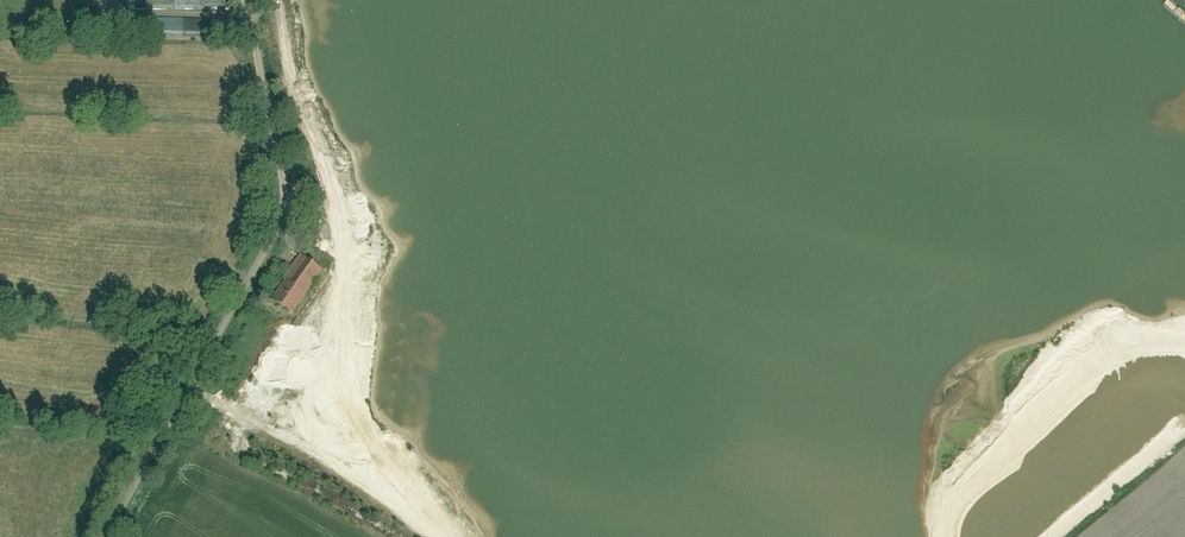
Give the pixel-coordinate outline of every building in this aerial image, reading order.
[(268,304),(290,318),(320,271),(297,257),(268,304)]
